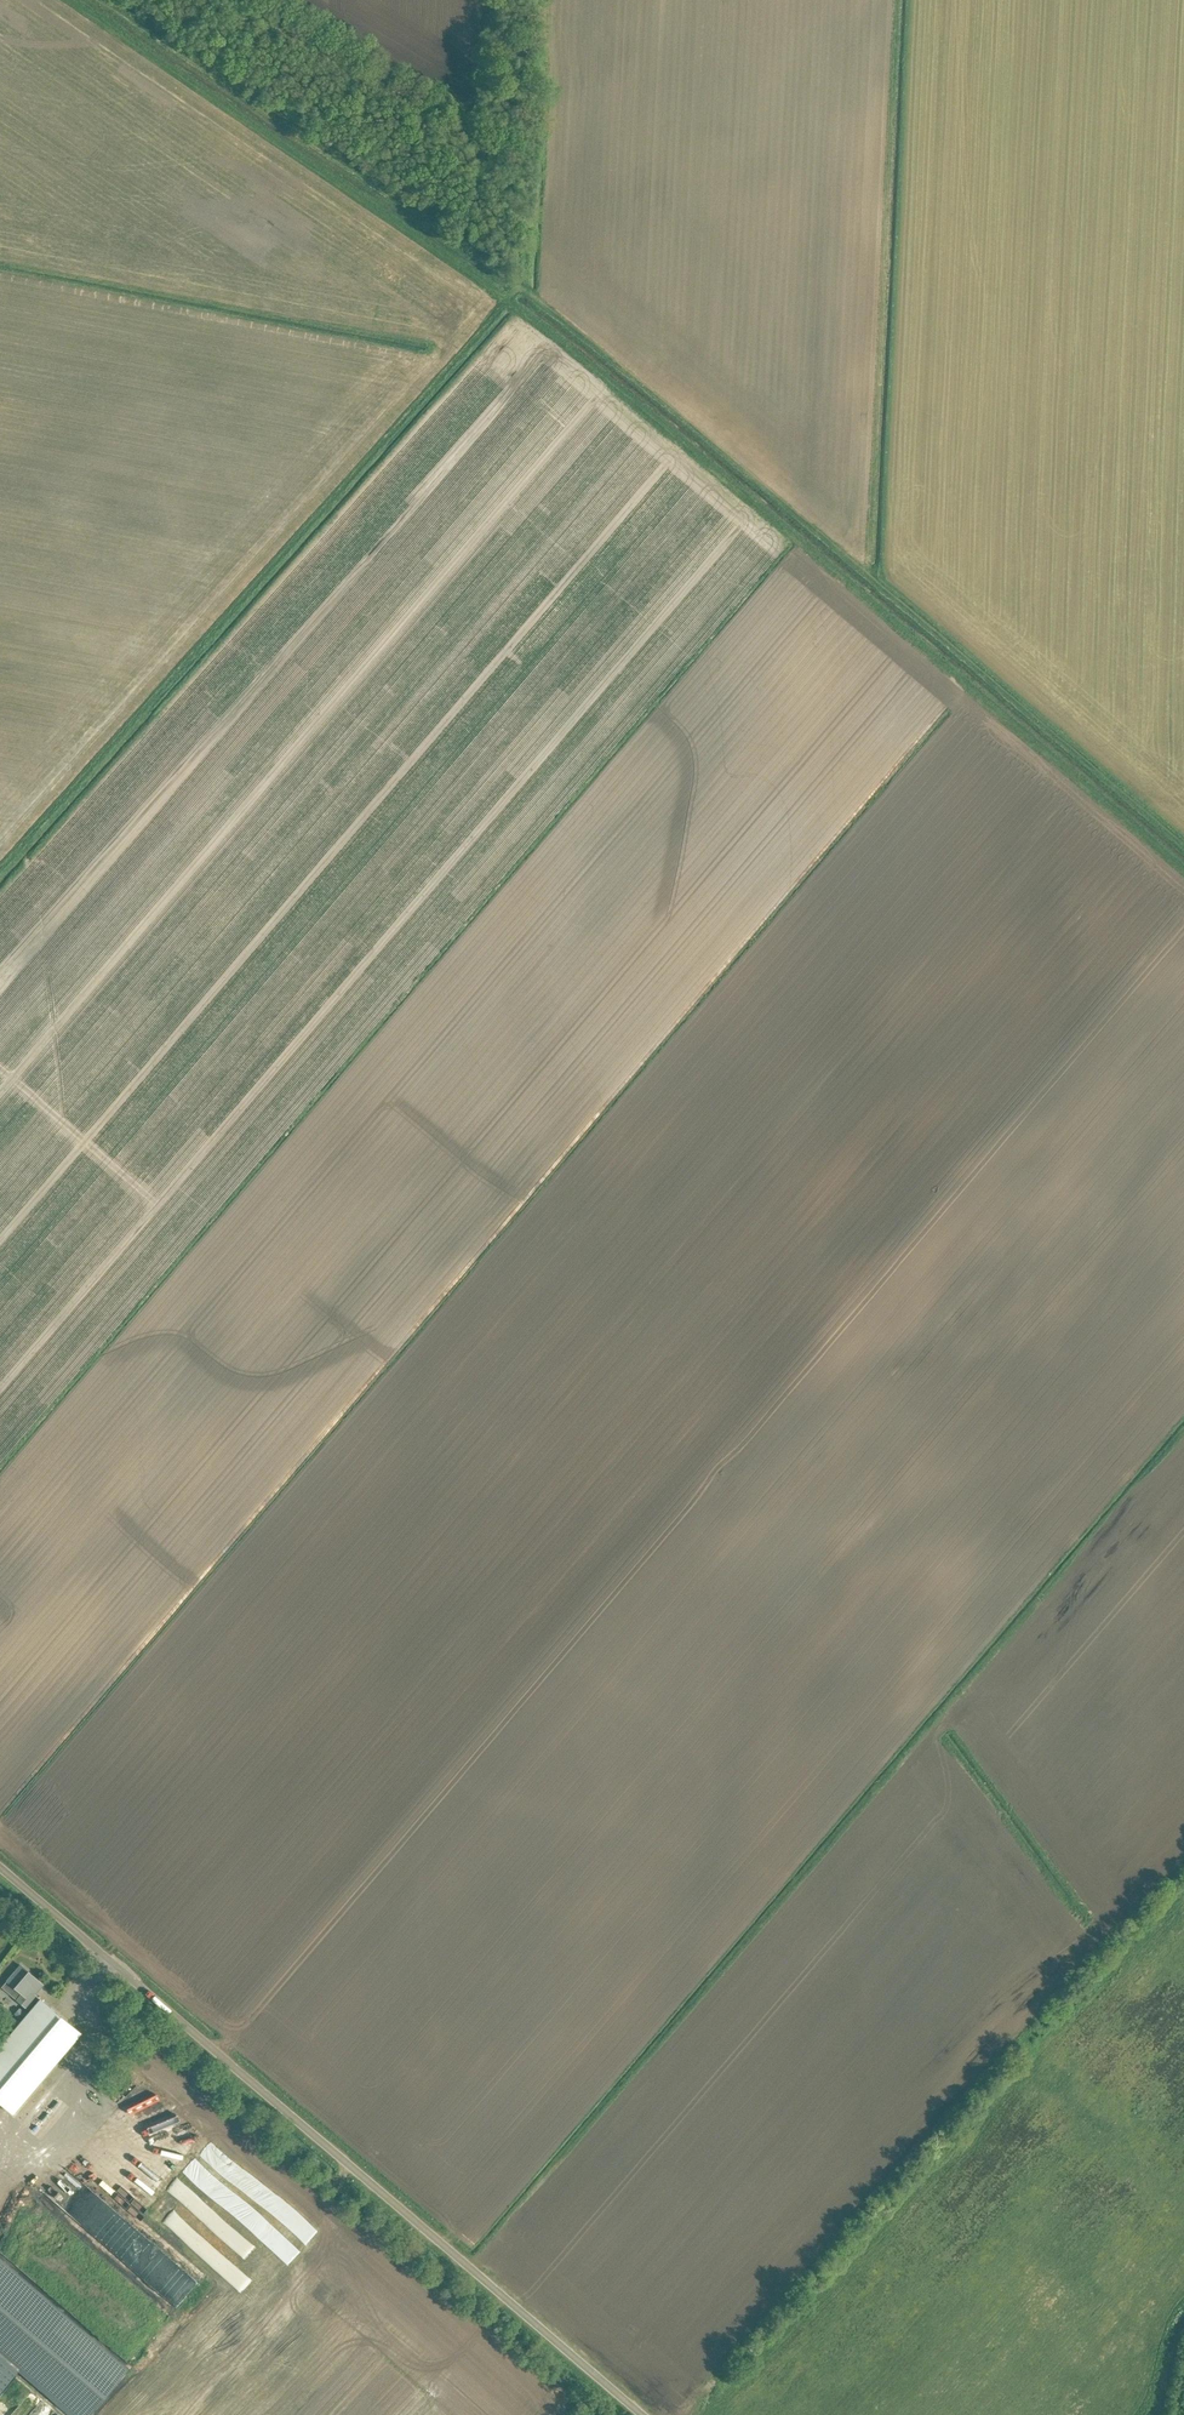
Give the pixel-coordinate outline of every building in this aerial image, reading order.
[(20,1994),(16,1999),(34,2015),(0,2055),(0,2108),(11,2118),(81,2036),(36,1998),(46,1987),(22,1966),(7,1983),(20,1994)] [(19,2008),(14,2014),(20,2020),(26,2014),(19,2008)] [(170,2141),(171,2148),(204,2143),(203,2134),(193,2136),(192,2126),(184,2128),(183,2122),(161,2126),(163,2142),(170,2141)] [(3,2267),(9,2260),(0,2252),(0,2264),(3,2267)] [(85,2414),(103,2414),(128,2362),(123,2360),(119,2360),(119,2361),(112,2375),(100,2376),(90,2371),(89,2359),(55,2361),(55,2368),(48,2382),(53,2385),(54,2400),(85,2414)] [(10,2391),(11,2387),(16,2382),(21,2371),(21,2367),(18,2373),(19,2367),(11,2363),(9,2369),(3,2368),(3,2373),(0,2372),(0,2401),(10,2391)]
